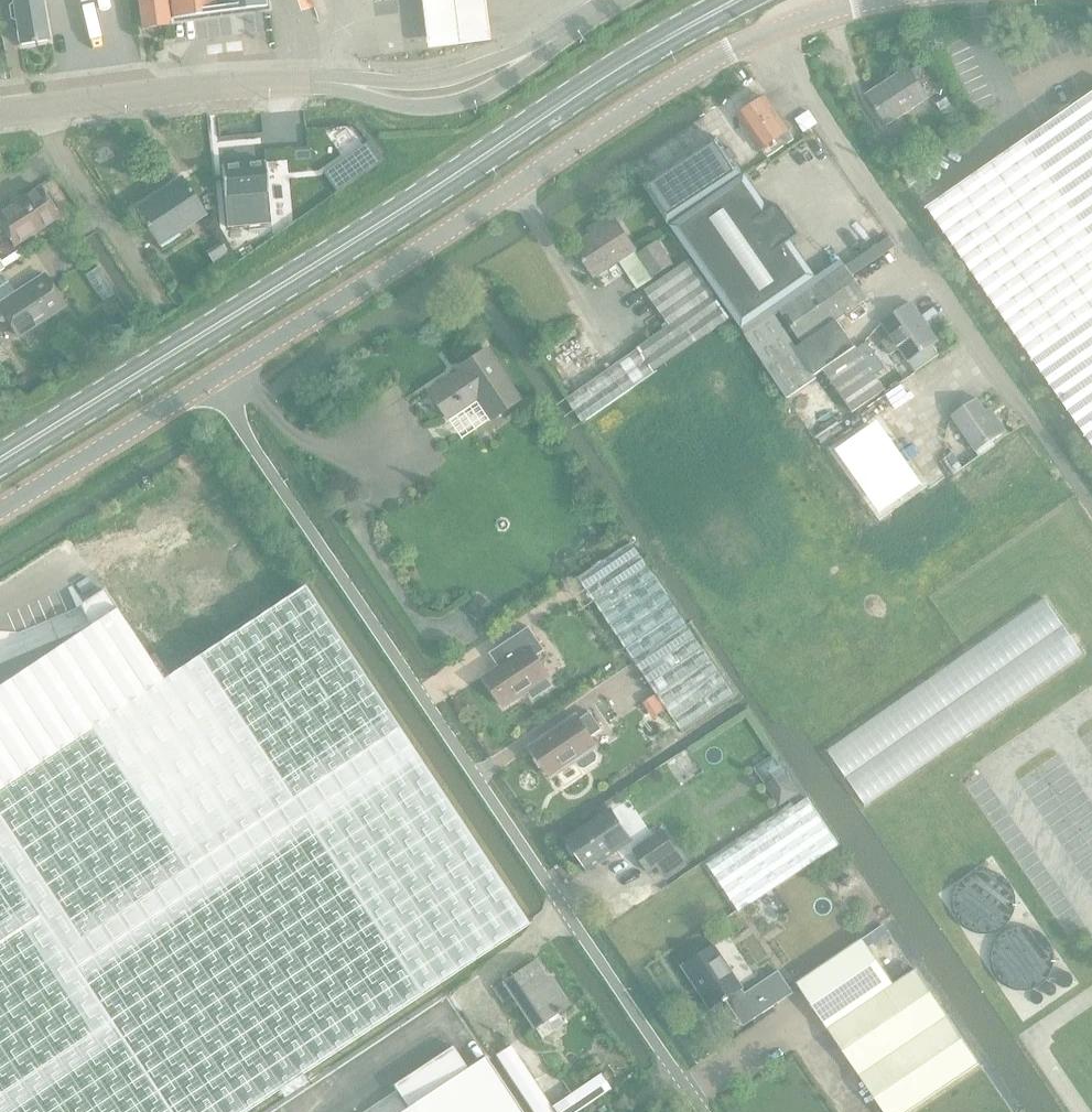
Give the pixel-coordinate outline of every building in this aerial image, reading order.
[(9,5),(11,18),(14,20),(18,47),(49,42),(42,0),(11,0),(12,2),(9,5)] [(170,25),(166,0),(138,0),(142,28),(170,25)] [(266,6),(266,0),(171,0),(174,18),(266,6)] [(423,19),(427,49),(488,41),(484,10),(483,0),(421,0),(423,19)] [(886,122),(928,96),(909,66),(893,76),(896,80),(870,96),(886,122)] [(926,207),(927,209),(928,207),(1033,359),(1031,360),(1032,361),(1034,360),(1086,435),(1084,436),(1085,437),(1087,436),(1091,444),(1091,92),(926,207)] [(768,154),(776,149),(794,138),(776,110),(767,97),(755,105),(749,103),(744,107),(744,112),(741,115),(763,149),(765,148),(768,154)] [(807,111),(795,119),(804,133),(816,124),(807,111)] [(900,169),(911,163),(892,133),(882,139),(900,169)] [(669,224),(743,175),(733,160),(737,157),(731,148),(727,151),(718,137),(644,186),(669,224)] [(221,166),(227,227),(271,223),(265,162),(221,166)] [(910,169),(900,174),(909,187),(918,180),(910,169)] [(770,211),(745,175),(745,174),(743,175),(669,224),(690,258),(731,316),(740,330),(787,399),(811,383),(809,380),(786,346),(793,341),(775,313),(775,314),(771,309),(816,277),(791,241),(799,235),(778,205),(770,211)] [(158,245),(205,215),(181,179),(134,209),(158,245)] [(5,234),(14,247),(58,217),(38,187),(0,212),(0,237),(5,234)] [(596,276),(638,248),(613,212),(598,222),(601,226),(574,244),(596,276)] [(654,274),(673,261),(658,240),(639,253),(654,274)] [(220,242),(206,251),(214,264),(228,254),(220,242)] [(731,316),(690,258),(645,289),(669,324),(638,346),(639,348),(568,398),(583,420),(655,371),(654,370),(731,316)] [(831,324),(862,303),(839,269),(775,313),(793,341),(786,346),(809,380),(817,375),(847,417),(879,395),(831,324)] [(5,318),(18,338),(64,307),(43,276),(0,304),(0,321),(5,318)] [(891,335),(881,341),(890,354),(899,348),(907,360),(915,371),(939,354),(932,344),(930,345),(920,330),(927,325),(912,303),(883,323),(882,323),(891,335)] [(491,419),(521,400),(486,348),(468,360),(470,363),(429,390),(448,418),(477,398),(491,419)] [(991,440),(1005,431),(996,416),(992,418),(979,398),(954,415),(977,449),(991,440)] [(830,449),(879,520),(929,485),(880,415),(830,449)] [(977,449),(975,451),(979,456),(995,445),(991,440),(977,449)] [(952,452),(943,459),(954,474),(963,468),(952,452)] [(679,730),(734,693),(631,540),(577,577),(679,730)] [(277,1090),(281,1095),(283,1098),(305,1083),(299,1075),(527,924),(303,587),(163,680),(162,681),(0,788),(0,1111),(244,1111),(277,1090)] [(162,681),(163,680),(116,608),(104,591),(81,605),(89,626),(0,685),(0,788),(162,681)] [(1043,596),(828,751),(866,805),(1084,653),(1043,596)] [(476,598),(466,611),(487,626),(496,612),(476,598)] [(530,625),(502,643),(512,657),(486,675),(505,703),(529,686),(534,694),(551,682),(546,675),(550,672),(537,652),(545,646),(530,625)] [(592,748),(597,744),(591,736),(602,728),(591,711),(580,718),(577,715),(532,746),(551,775),(577,758),(581,765),(585,766),(595,759),(596,755),(592,748)] [(775,754),(755,767),(780,805),(800,792),(775,754)] [(807,800),(776,821),(710,865),(739,910),(776,886),(837,845),(807,800)] [(612,809),(597,819),(597,818),(567,838),(569,843),(569,849),(573,855),(579,856),(588,869),(618,849),(617,848),(632,838),(612,809)] [(686,867),(675,850),(662,828),(632,848),(646,869),(656,863),(667,879),(686,867)] [(951,914),(958,923),(967,930),(978,933),(990,932),(1000,928),(1009,920),(1013,910),(1015,900),(1014,889),(1009,880),(1001,872),(992,868),(981,866),(971,868),(961,873),(954,881),(949,891),(948,903),(951,914)] [(840,873),(837,885),(849,887),(851,876),(840,873)] [(996,942),(993,951),(992,960),(994,969),(999,977),(1007,983),(1016,986),(1025,987),(1035,984),(1042,978),(1048,970),(1050,960),(1049,950),(1045,942),(1039,934),(1030,930),(1020,928),(1011,930),(1003,935),(996,942)] [(893,982),(862,938),(798,982),(829,1027),(883,1111),(905,1111),(978,1063),(915,971),(895,985),(893,982)] [(714,1006),(735,992),(753,1020),(776,1005),(794,992),(779,971),(746,993),(742,988),(743,988),(715,945),(684,966),(695,983),(698,981),(714,1006)] [(535,1029),(568,1006),(554,985),(551,987),(534,963),(495,989),(503,1003),(513,996),(535,1029)] [(483,1055),(465,1067),(450,1045),(391,1084),(406,1106),(397,1111),(521,1111),(483,1055)]
